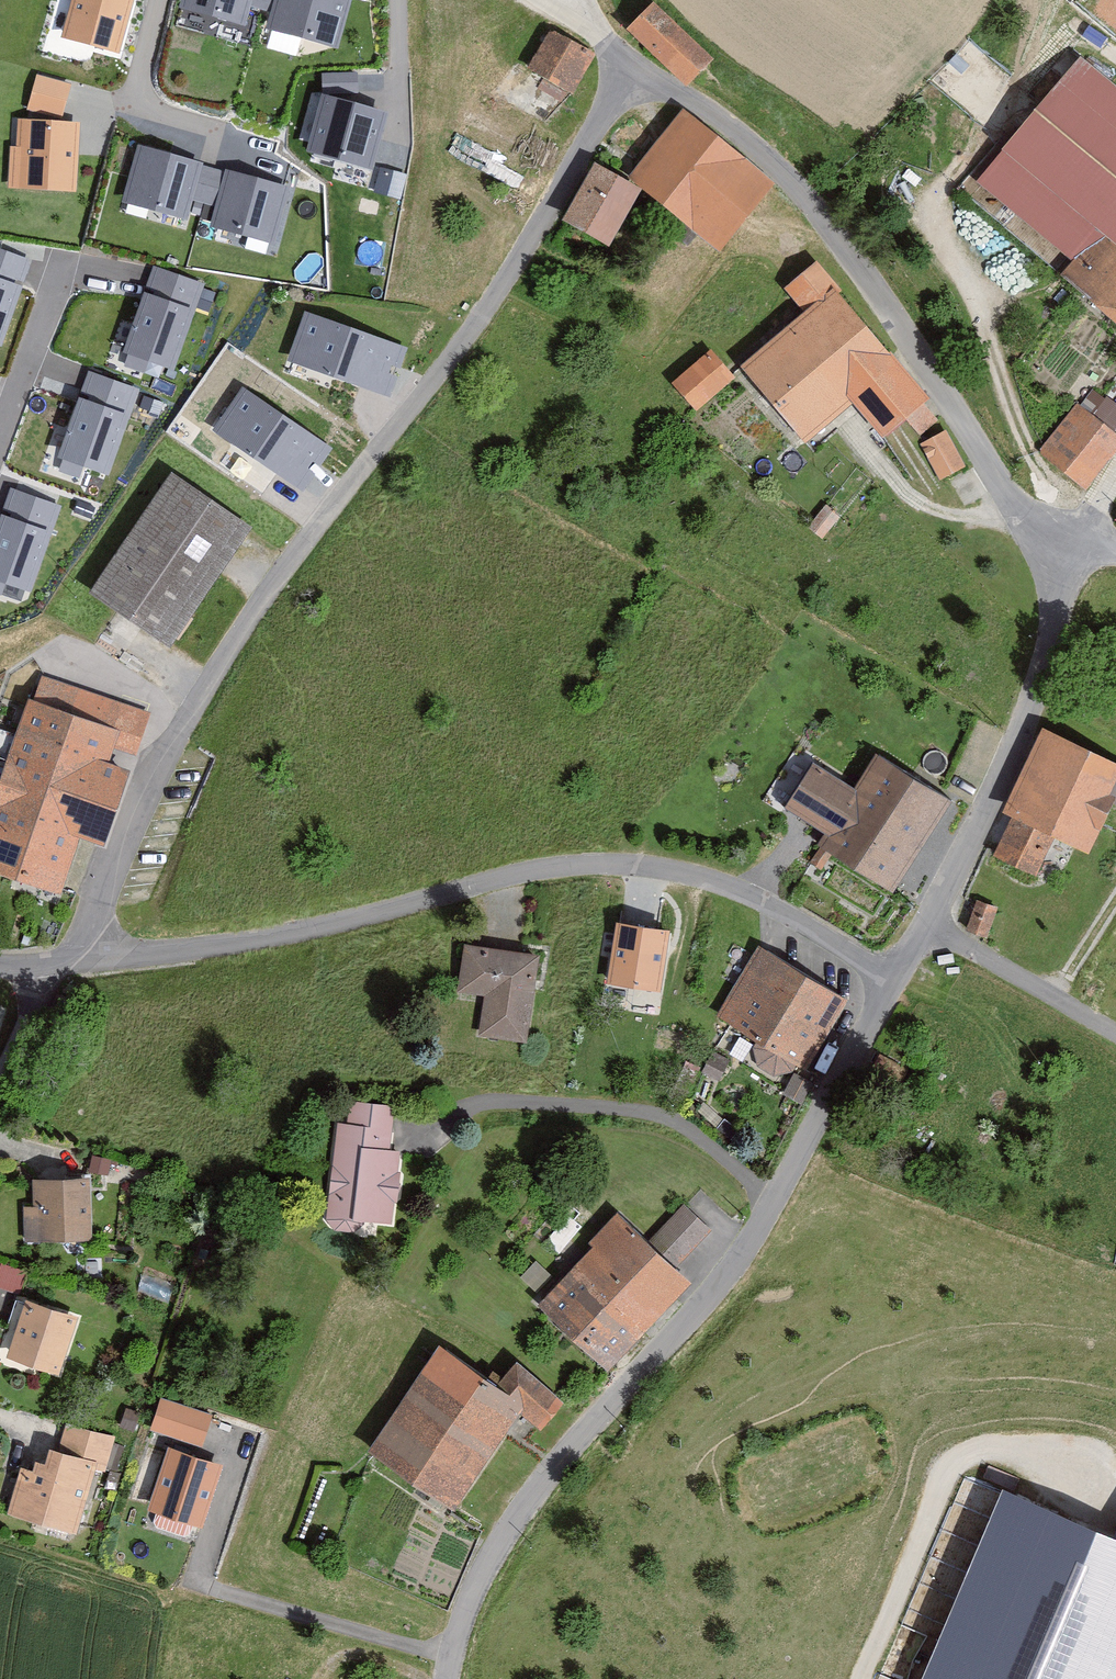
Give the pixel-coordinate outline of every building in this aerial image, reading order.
[(59,35),(117,52),(133,0),(70,0),(59,35)] [(180,3),(244,20),(249,0),(181,0),(180,3)] [(266,21),(338,43),(352,0),(273,0),(266,21)] [(725,58),(660,3),(635,32),(700,87),(725,58)] [(593,49),(554,29),(534,68),(577,91),(593,49)] [(987,183),(1085,264),(1073,278),(1115,313),(1115,91),(1085,65),(987,183)] [(28,107),(66,114),(73,78),(34,71),(28,107)] [(383,101),(320,86),(306,144),(368,160),(383,101)] [(79,118),(19,115),(15,185),(75,188),(79,118)] [(780,191),(684,119),(637,181),(651,189),(733,253),(780,191)] [(201,157),(140,139),(123,198),(184,215),(201,157)] [(618,249),(651,189),(637,181),(602,162),(569,222),(618,249)] [(289,180),(228,164),(213,224),(274,239),(289,180)] [(31,256),(0,244),(0,339),(31,256)] [(124,346),(175,365),(206,281),(156,262),(124,346)] [(826,265),(796,288),(818,315),(751,369),(813,445),(861,406),(894,447),(942,409),(826,265)] [(408,344),(302,309),(286,357),(391,392),(408,344)] [(735,380),(707,351),(676,379),(703,409),(735,380)] [(90,371),(57,458),(108,476),(140,389),(90,371)] [(328,447),(240,385),(211,426),(299,488),(328,447)] [(1077,405),(1043,447),(1083,479),(1115,438),(1115,437),(1077,405)] [(952,430),(929,442),(949,479),(972,467),(952,430)] [(262,528),(176,471),(96,589),(181,647),(262,528)] [(11,489),(0,519),(0,582),(30,593),(61,507),(11,489)] [(49,670),(40,700),(126,728),(123,736),(148,743),(160,706),(49,670)] [(40,700),(28,734),(0,725),(0,868),(78,893),(94,840),(111,846),(136,767),(116,761),(123,736),(126,728),(40,700)] [(1053,731),(999,856),(1040,873),(1059,829),(1097,846),(1115,802),(1115,758),(1053,731)] [(956,800),(886,756),(866,786),(835,766),(809,807),(838,826),(826,846),(898,891),(956,800)] [(1002,905),(981,897),(971,925),(992,933),(1002,905)] [(668,926),(618,919),(609,978),(659,986),(668,926)] [(544,949),(471,940),(465,990),(490,994),(484,1037),(532,1044),(544,949)] [(854,998),(762,943),(720,1013),(812,1068),(854,998)] [(398,1104),(356,1099),(353,1122),(342,1121),(330,1215),(402,1224),(411,1149),(393,1146),(398,1104)] [(94,1178),(40,1181),(41,1206),(28,1207),(30,1242),(97,1238),(94,1178)] [(686,1202),(654,1241),(685,1268),(718,1229),(686,1202)] [(601,1245),(549,1301),(618,1364),(697,1280),(685,1268),(654,1241),(623,1211),(596,1240),(601,1245)] [(0,1260),(0,1285),(23,1292),(30,1270),(0,1260)] [(80,1316),(33,1300),(13,1358),(61,1373),(80,1316)] [(508,1385),(448,1348),(379,1454),(465,1510),(529,1412),(534,1405),(508,1385)] [(525,1363),(508,1385),(534,1405),(529,1412),(552,1429),(574,1400),(525,1363)] [(218,1411),(167,1396),(156,1431),(208,1446),(218,1411)] [(67,1417),(58,1450),(101,1461),(99,1468),(112,1471),(122,1430),(67,1417)] [(227,1463),(172,1445),(151,1507),(206,1525),(227,1463)] [(101,1461),(58,1450),(55,1464),(42,1461),(39,1471),(28,1468),(15,1513),(80,1531),(99,1468),(101,1461)] [(998,1481),(915,1678),(1115,1678),(1115,1531),(998,1481)] [(960,1496),(948,1529),(969,1537),(981,1504),(960,1496)]
